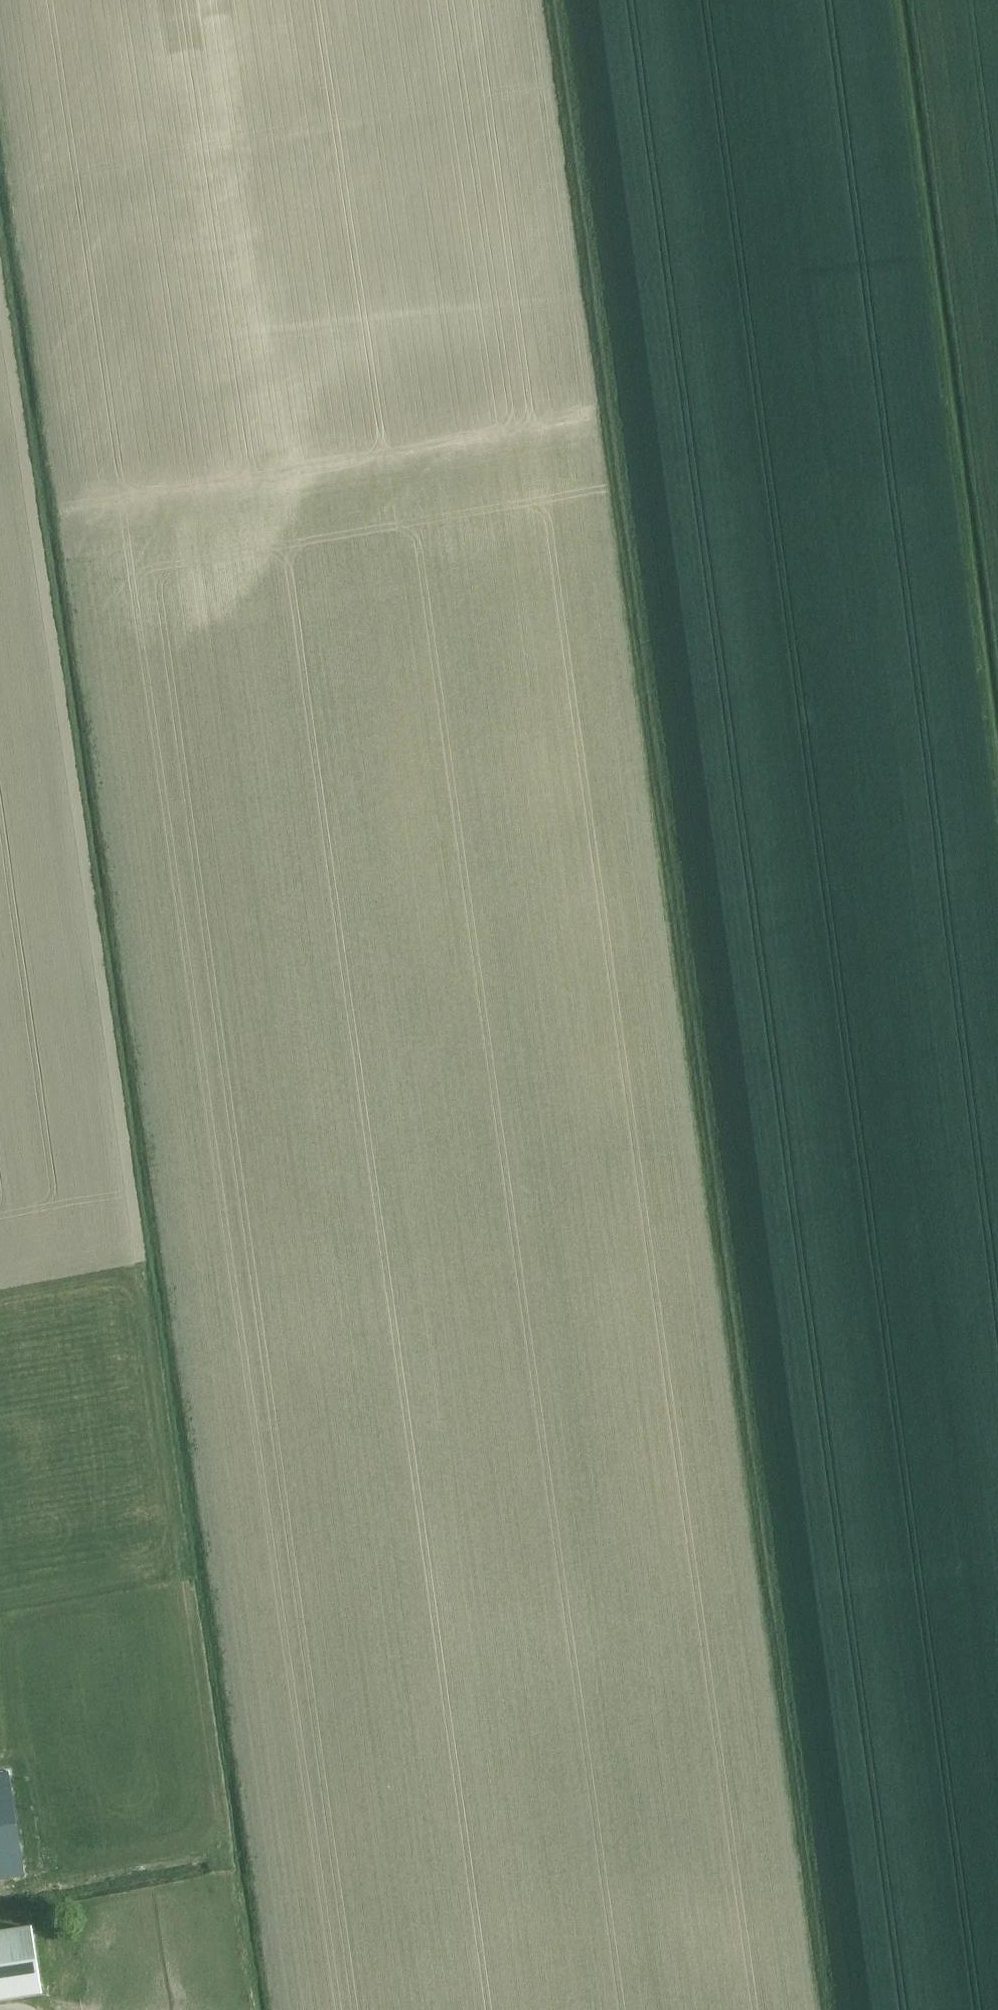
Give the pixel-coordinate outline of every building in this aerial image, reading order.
[(0,1777),(0,1878),(23,1874),(8,1776),(0,1777)] [(41,1993),(31,1926),(0,1931),(0,2000),(41,1993)]
